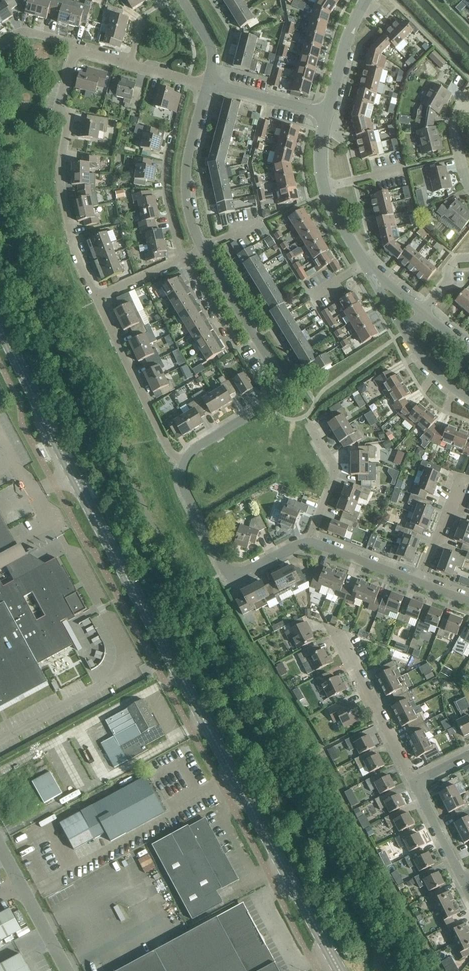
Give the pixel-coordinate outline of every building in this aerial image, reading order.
[(0,6),(0,20),(2,23),(13,16),(10,11),(18,6),(18,5),(17,0),(2,0),(4,3),(0,6)] [(18,5),(27,8),(25,14),(36,17),(40,0),(17,0),(18,5)] [(36,17),(47,20),(48,14),(54,15),(58,0),(40,0),(36,17)] [(54,15),(59,17),(58,22),(69,25),(73,9),(75,2),(66,0),(58,0),(54,15)] [(141,0),(120,0),(124,7),(129,4),(133,10),(143,3),(141,0)] [(229,10),(243,1),(242,0),(225,0),(223,1),(229,10)] [(314,8),(330,15),(337,5),(329,0),(319,0),(314,8)] [(85,5),(75,2),(73,9),(69,25),(79,28),(81,22),(86,24),(92,3),(86,1),(85,5)] [(229,10),(235,19),(248,10),(243,1),(229,10)] [(111,19),(109,26),(126,31),(129,19),(122,18),(124,12),(108,8),(105,18),(111,19)] [(306,21),(310,22),(327,26),(330,15),(314,8),(312,17),(307,16),(306,21)] [(248,10),(235,19),(241,29),(249,23),(252,27),(259,23),(256,19),(254,20),(248,10)] [(393,27),(392,28),(404,40),(413,32),(415,34),(419,31),(410,22),(407,26),(401,19),(396,24),(396,23),(395,24),(393,26),(393,27)] [(303,33),(307,34),(324,38),(327,26),(310,22),(308,29),(304,28),(303,33)] [(126,31),(109,26),(107,34),(101,32),(99,42),(116,47),(117,41),(123,43),(126,31)] [(388,32),(384,36),(391,44),(391,45),(399,53),(408,44),(404,40),(392,28),(391,29),(390,29),(388,31),(387,32),(388,32)] [(242,34),(239,45),(255,50),(258,39),(242,34)] [(300,44),(304,45),(321,50),(324,38),(307,34),(305,41),(301,40),(300,44)] [(372,48),(371,49),(381,55),(391,45),(391,44),(384,36),(379,41),(379,40),(378,41),(376,43),(376,44),(375,45),(374,45),(372,47),(371,48),(372,48)] [(239,45),(236,56),(252,60),(255,50),(239,45)] [(297,56),(301,57),(318,61),(321,50),(304,45),(302,52),(298,51),(297,56)] [(368,61),(366,66),(377,69),(383,71),(386,58),(381,55),(371,49),(370,50),(369,51),(369,54),(369,55),(369,56),(368,57),(367,59),(367,60),(368,61)] [(432,56),(442,67),(448,62),(438,51),(432,56)] [(252,60),(236,56),(234,67),(249,71),(252,60)] [(294,67),(298,69),(298,68),(315,73),(318,61),(301,57),(299,64),(295,63),(294,67)] [(413,64),(409,60),(405,63),(402,67),(406,71),(413,64)] [(363,77),(363,78),(380,82),(383,71),(377,69),(366,66),(365,72),(364,72),(364,73),(363,75),(363,76),(363,77)] [(398,75),(398,77),(403,79),(405,73),(397,67),(395,74),(398,75)] [(291,79),(295,80),(312,84),(315,73),(298,68),(298,69),(296,76),(292,74),(291,79)] [(104,88),(107,74),(93,70),(91,77),(80,75),(78,81),(79,81),(77,89),(95,94),(97,86),(104,88)] [(281,76),(275,75),(272,86),(278,88),(281,76)] [(125,107),(136,110),(141,93),(134,91),(136,84),(124,81),(125,78),(122,78),(117,97),(125,99),(124,103),(126,104),(125,107)] [(362,84),(360,90),(377,94),(380,82),(363,78),(363,80),(362,79),(362,80),(361,83),(361,84),(362,84)] [(295,80),(293,87),(289,86),(288,91),(309,96),(312,84),(295,80)] [(418,110),(417,118),(434,120),(435,112),(438,114),(444,104),(444,103),(449,93),(433,84),(422,104),(419,111),(418,110)] [(155,107),(176,113),(179,99),(172,97),(173,91),(168,90),(168,91),(160,89),(155,107)] [(358,96),(357,101),(368,104),(374,106),(377,94),(360,90),(360,91),(359,91),(359,92),(358,95),(358,96)] [(225,100),(222,111),(238,115),(240,104),(225,100)] [(353,117),(352,119),(364,119),(368,104),(357,101),(355,107),(354,108),(354,111),(354,112),(354,113),(353,114),(352,116),(352,117),(353,117)] [(222,111),(219,122),(235,126),(238,115),(222,111)] [(107,133),(107,131),(109,119),(91,116),(90,123),(83,122),(81,134),(79,134),(78,137),(98,140),(99,132),(107,133)] [(434,120),(417,118),(416,125),(418,132),(417,132),(423,155),(441,150),(438,139),(439,139),(436,127),(432,128),(434,120)] [(355,130),(357,136),(368,133),(373,132),(370,119),(364,119),(352,119),(353,120),(352,120),(352,121),(353,124),(353,125),(354,124),(354,126),(353,127),(354,130),(355,130)] [(263,120),(260,132),(266,133),(269,122),(263,120)] [(219,122),(216,132),(232,136),(235,126),(219,122)] [(282,130),(280,137),(297,142),(300,130),(279,124),(278,129),(282,130)] [(135,132),(142,134),(141,135),(144,136),(141,148),(160,153),(164,139),(156,137),(158,131),(136,125),(135,132)] [(216,132),(214,142),(229,147),(232,136),(216,132)] [(359,146),(359,148),(376,144),(373,132),(368,133),(357,136),(358,142),(357,143),(358,146),(359,146)] [(279,142),(277,149),(294,153),(297,142),(280,137),(276,136),(275,140),(279,142)] [(391,140),(394,152),(400,151),(397,139),(391,140)] [(214,142),(211,153),(226,157),(229,147),(214,142)] [(376,144),(359,148),(360,149),(359,150),(359,151),(360,153),(360,154),(361,154),(362,160),(379,156),(376,144)] [(276,153),(273,164),(291,165),(294,153),(277,149),(273,148),(272,152),(276,153)] [(208,163),(210,172),(226,169),(225,164),(226,157),(211,153),(208,163)] [(72,163),(72,174),(89,174),(89,169),(97,169),(97,157),(83,157),(83,163),(72,163)] [(135,180),(154,183),(157,168),(149,167),(150,161),(136,158),(134,167),(137,167),(135,180)] [(272,181),(276,180),(293,177),(291,165),(273,164),(275,176),(271,177),(272,181)] [(430,178),(434,193),(451,189),(447,173),(443,174),(442,168),(426,172),(428,179),(430,178)] [(210,172),(212,183),(228,179),(226,169),(210,172)] [(78,185),(78,192),(95,190),(95,174),(89,174),(72,174),(72,185),(78,185)] [(275,193),(277,193),(279,192),(296,188),(293,177),(276,180),(278,188),(274,189),(275,193)] [(212,183),(215,193),(230,190),(228,179),(212,183)] [(402,188),(405,200),(411,199),(408,187),(402,188)] [(119,198),(128,196),(126,188),(117,190),(119,198)] [(279,192),(277,193),(278,200),(276,200),(277,205),(298,200),(296,188),(279,192)] [(74,200),(76,211),(93,207),(99,206),(95,190),(78,192),(80,199),(74,200)] [(215,193),(217,204),(233,201),(230,190),(215,193)] [(139,206),(140,211),(157,208),(155,197),(148,198),(146,192),(133,196),(135,206),(139,206)] [(373,206),(374,208),(391,204),(388,192),(371,196),(372,202),(372,203),(372,205),(373,206)] [(233,201),(217,204),(219,215),(225,214),(235,212),(233,201)] [(462,230),(468,222),(468,213),(455,202),(451,206),(446,202),(437,212),(443,217),(444,215),(462,230)] [(375,214),(377,219),(393,215),(391,204),(374,208),(374,209),(374,210),(374,213),(375,214)] [(238,211),(242,220),(256,215),(252,206),(238,211)] [(93,207),(76,211),(78,222),(84,221),(85,227),(99,223),(98,217),(95,218),(93,207)] [(138,218),(140,229),(156,225),(154,220),(159,219),(157,208),(140,211),(141,217),(138,218)] [(291,232),(295,229),(310,220),(304,210),(289,219),(293,226),(289,228),(291,232)] [(378,225),(379,231),(390,228),(391,229),(396,227),(393,215),(377,219),(377,221),(376,222),(377,225),(378,225)] [(298,242),(302,240),(301,239),(316,230),(310,220),(295,229),(299,236),(295,238),(298,242)] [(146,239),(147,244),(164,241),(162,230),(157,231),(156,225),(140,229),(142,240),(146,239)] [(383,247),(384,248),(394,242),(399,239),(396,227),(391,229),(390,228),(379,231),(381,237),(380,238),(381,241),(382,242),(382,241),(382,243),(382,244),(382,246),(383,247)] [(304,252),(308,250),(322,241),(316,230),(301,239),(302,240),(305,246),(302,248),(304,252)] [(274,235),(277,240),(282,237),(279,232),(274,235)] [(89,248),(91,251),(111,243),(107,233),(84,242),(86,249),(89,248)] [(271,237),(265,241),(269,249),(276,245),(271,237)] [(145,251),(147,262),(166,258),(165,252),(167,252),(164,241),(147,244),(149,250),(145,251)] [(310,262),(313,260),(329,251),(322,241),(308,250),(312,256),(308,258),(310,262)] [(281,245),(284,250),(289,247),(286,242),(281,245)] [(393,256),(397,260),(405,251),(394,242),(384,248),(385,249),(384,250),(385,251),(387,252),(388,253),(388,252),(389,253),(389,254),(391,256),(393,256)] [(89,256),(92,262),(115,254),(111,243),(91,251),(92,255),(89,256)] [(238,256),(243,265),(257,257),(251,247),(243,252),(238,256)] [(405,267),(407,268),(418,254),(408,247),(405,251),(397,260),(402,264),(402,265),(404,267),(405,267)] [(313,260),(317,267),(313,269),(315,273),(330,264),(335,273),(341,269),(337,263),(335,264),(334,261),(335,261),(329,251),(313,260)] [(287,255),(290,260),(295,257),(292,252),(287,255)] [(97,268),(98,271),(119,264),(115,254),(92,262),(94,269),(97,268)] [(411,272),(416,275),(427,262),(418,254),(407,268),(408,269),(408,270),(410,272),(411,272)] [(243,265),(249,274),(263,266),(257,257),(243,265)] [(293,266),(296,271),(301,267),(298,262),(293,266)] [(427,262),(416,275),(417,276),(417,277),(417,278),(419,279),(420,280),(421,279),(425,283),(436,270),(427,262)] [(119,264),(98,271),(100,275),(97,276),(100,283),(111,278),(113,283),(119,281),(117,276),(123,274),(119,264)] [(249,274),(255,284),(268,275),(263,266),(249,274)] [(301,267),(296,271),(302,281),(308,278),(301,267)] [(162,288),(167,297),(186,286),(184,283),(186,281),(182,275),(162,288)] [(255,284),(260,293),(274,284),(268,275),(255,284)] [(260,293),(266,302),(280,294),(274,284),(260,293)] [(139,288),(141,295),(147,293),(145,286),(139,288)] [(167,297),(173,306),(194,294),(190,288),(188,289),(186,286),(167,297)] [(464,310),(468,303),(468,294),(465,290),(455,302),(464,310)] [(114,311),(119,321),(135,314),(132,308),(135,306),(129,293),(116,298),(118,302),(112,305),(115,311),(114,311)] [(341,306),(345,312),(359,304),(361,303),(354,293),(335,304),(337,308),(341,306)] [(173,306),(179,316),(197,304),(195,301),(198,299),(194,294),(173,306)] [(266,302),(271,311),(284,304),(286,303),(280,294),(266,302)] [(184,324),(184,325),(205,312),(202,306),(199,308),(197,304),(179,316),(175,319),(180,327),(184,324)] [(270,312),(276,322),(289,313),(284,304),(271,311),(270,312)] [(346,317),(350,323),(365,314),(359,304),(345,312),(340,315),(342,319),(346,317)] [(322,312),(328,323),(333,319),(327,309),(322,312)] [(184,325),(190,334),(208,323),(206,319),(209,318),(205,312),(184,325)] [(276,322),(281,331),(295,323),(289,313),(276,322)] [(130,328),(133,334),(146,328),(141,318),(137,320),(135,314),(119,321),(124,331),(130,328)] [(353,327),(356,333),(371,324),(365,314),(350,323),(346,325),(349,329),(353,327)] [(333,319),(328,323),(331,328),(336,325),(333,319)] [(190,334),(196,343),(217,330),(213,325),(210,326),(208,323),(190,334)] [(281,331),(287,340),(301,332),(295,323),(281,331)] [(371,324),(356,333),(352,335),(355,339),(359,337),(363,343),(364,343),(366,346),(372,342),(371,339),(377,334),(371,324)] [(129,342),(134,352),(149,345),(156,342),(153,335),(150,337),(146,328),(133,334),(135,339),(129,342)] [(196,343),(201,352),(220,341),(218,338),(220,336),(217,330),(196,343)] [(334,333),(337,338),(342,335),(339,330),(334,333)] [(287,340),(293,350),(306,341),(301,332),(287,340)] [(340,343),(344,348),(349,345),(346,340),(340,343)] [(220,341),(201,352),(207,362),(228,349),(224,343),(222,344),(220,341)] [(293,350),(298,359),(312,351),(306,341),(293,350)] [(145,359),(148,365),(160,359),(156,349),(152,351),(149,345),(134,352),(139,362),(145,359)] [(180,351),(163,355),(167,367),(184,363),(180,351)] [(304,369),(312,363),(318,359),(312,351),(298,359),(304,369)] [(318,359),(312,363),(318,373),(332,364),(326,354),(318,359)] [(144,373),(149,383),(164,376),(161,370),(165,368),(160,359),(148,365),(150,370),(144,373)] [(203,362),(195,367),(198,373),(206,368),(203,362)] [(383,392),(385,396),(389,394),(404,385),(398,375),(394,377),(389,370),(374,380),(378,387),(383,384),(386,390),(383,392)] [(196,379),(198,384),(205,380),(201,373),(197,375),(199,377),(196,379)] [(232,378),(227,381),(234,393),(239,390),(242,395),(253,389),(244,374),(237,378),(235,375),(231,378),(232,378)] [(164,376),(149,383),(153,393),(160,390),(162,396),(175,390),(170,380),(167,382),(164,376)] [(219,389),(213,393),(222,408),(232,402),(229,397),(234,393),(227,381),(223,376),(214,382),(219,389)] [(189,392),(192,391),(189,384),(178,389),(184,402),(192,399),(189,392)] [(361,387),(366,397),(372,393),(368,384),(361,387)] [(393,406),(398,414),(408,405),(405,399),(410,395),(404,385),(389,394),(385,396),(388,400),(392,398),(395,404),(393,406)] [(193,396),(196,400),(203,412),(208,409),(212,414),(222,408),(213,393),(206,397),(202,391),(193,396)] [(191,412),(184,415),(193,430),(203,424),(200,419),(205,416),(203,412),(196,400),(187,406),(191,412)] [(328,424),(334,434),(349,425),(345,419),(348,417),(343,408),(339,403),(328,409),(332,415),(331,415),(334,420),(328,424)] [(416,425),(428,412),(418,404),(414,409),(408,405),(398,414),(414,427),(416,425)] [(363,426),(378,419),(374,411),(359,418),(363,426)] [(423,435),(431,442),(438,430),(432,425),(437,420),(428,412),(416,425),(425,433),(423,435)] [(193,430),(184,415),(178,419),(176,417),(167,422),(175,434),(180,431),(183,436),(193,430)] [(349,425),(334,434),(340,443),(346,439),(350,446),(362,439),(355,428),(352,430),(349,425)] [(438,430),(431,442),(440,445),(441,443),(447,445),(445,449),(450,451),(452,447),(458,430),(447,426),(445,432),(438,430)] [(452,447),(463,451),(462,454),(468,456),(468,441),(467,441),(468,436),(468,434),(458,430),(452,447)] [(351,453),(351,464),(368,464),(368,457),(375,457),(375,447),(358,447),(358,453),(351,453)] [(419,457),(431,458),(431,450),(419,449),(419,457)] [(394,464),(400,466),(405,455),(398,452),(394,464)] [(423,473),(421,479),(437,485),(441,474),(435,472),(437,466),(423,460),(419,471),(423,473)] [(368,464),(351,464),(351,475),(358,475),(358,481),(372,481),(376,481),(376,464),(368,464)] [(410,494),(411,494),(417,497),(425,500),(427,493),(433,495),(437,485),(421,479),(419,485),(414,483),(410,494)] [(345,487),(341,498),(357,504),(360,498),(367,501),(371,490),(354,484),(352,490),(345,487)] [(397,504),(401,492),(395,490),(391,502),(397,504)] [(411,513),(415,514),(431,520),(435,510),(429,507),(431,502),(425,500),(417,497),(411,494),(408,504),(414,506),(411,513)] [(343,512),(341,518),(354,523),(356,523),(360,514),(354,512),(357,504),(341,498),(337,510),(343,512)] [(309,507),(297,502),(289,499),(287,506),(285,505),(278,524),(280,525),(281,529),(288,531),(291,529),(293,530),(300,511),(306,514),(309,507)] [(409,519),(405,529),(409,530),(422,535),(424,529),(427,531),(431,520),(415,514),(412,520),(409,519)] [(239,524),(230,528),(236,539),(234,545),(247,549),(250,542),(255,544),(259,532),(266,528),(260,516),(252,520),(249,528),(240,526),(239,524)] [(354,523),(341,518),(339,523),(333,521),(328,532),(344,538),(347,531),(351,532),(354,523)] [(458,530),(468,535),(468,523),(462,520),(458,530)] [(47,682),(36,661),(72,642),(61,622),(74,615),(74,616),(87,610),(77,593),(75,594),(57,558),(46,564),(45,564),(28,554),(23,556),(18,548),(15,550),(0,522),(0,571),(7,567),(15,581),(3,587),(0,581),(0,707),(47,682)] [(403,540),(400,545),(416,551),(420,541),(407,536),(409,530),(405,529),(397,526),(395,531),(401,534),(399,538),(403,540)] [(458,530),(454,541),(463,544),(461,550),(468,553),(468,535),(458,530)] [(373,548),(379,550),(381,542),(376,540),(378,537),(372,534),(367,546),(373,548)] [(416,551),(400,545),(398,551),(392,549),(390,554),(412,562),(416,551)] [(445,550),(441,561),(456,567),(462,569),(466,559),(466,558),(445,550)] [(456,567),(441,561),(437,571),(456,579),(458,574),(454,572),(456,567)] [(292,566),(282,571),(290,586),(295,584),(297,588),(307,583),(300,569),(295,572),(292,566)] [(3,587),(15,581),(7,567),(0,571),(0,581),(3,587)] [(322,586),(329,589),(335,572),(324,568),(321,576),(315,574),(310,587),(320,591),(322,586)] [(275,582),(269,584),(276,598),(279,603),(282,601),(279,597),(286,593),(284,589),(290,586),(282,571),(272,576),(275,582)] [(334,596),(344,600),(349,587),(343,585),(347,576),(335,572),(329,589),(336,591),(334,596)] [(356,599),(363,602),(369,585),(358,580),(355,589),(349,587),(344,600),(354,604),(356,599)] [(261,582),(251,587),(262,608),(268,605),(267,603),(276,598),(269,584),(264,587),(261,582)] [(368,609),(378,613),(383,600),(377,597),(380,589),(369,585),(363,602),(370,604),(368,609)] [(262,608),(251,587),(241,592),(244,597),(236,601),(243,615),(245,614),(255,609),(256,611),(262,608)] [(383,600),(378,613),(389,617),(391,611),(398,613),(404,598),(391,593),(390,598),(384,596),(383,600)] [(418,621),(423,605),(411,600),(409,606),(404,603),(397,620),(408,625),(411,618),(418,621)] [(437,628),(443,613),(431,608),(429,613),(423,611),(417,628),(428,632),(430,626),(437,628)] [(457,636),(463,620),(451,615),(449,621),(443,618),(437,636),(448,640),(450,633),(457,636)] [(292,637),(297,647),(298,649),(314,641),(308,629),(309,629),(306,623),(305,623),(302,618),(283,627),(289,639),(292,637)] [(88,629),(91,634),(97,630),(94,624),(88,629)] [(457,643),(452,650),(463,656),(468,644),(468,630),(465,627),(457,643)] [(99,635),(94,639),(98,645),(103,641),(99,635)] [(399,641),(397,648),(405,651),(407,643),(399,641)] [(315,646),(301,653),(298,655),(308,675),(333,662),(332,660),(329,661),(324,650),(318,653),(315,646)] [(376,677),(381,687),(397,679),(394,673),(398,671),(393,661),(379,668),(382,674),(376,677)] [(284,662),(278,665),(283,674),(289,671),(284,662)] [(445,667),(444,673),(452,676),(454,670),(445,667)] [(324,689),(328,698),(347,689),(345,687),(343,688),(337,677),(332,680),(329,673),(315,681),(320,691),(324,689)] [(392,694),(395,699),(409,692),(404,682),(400,685),(397,679),(381,687),(386,697),(392,694)] [(392,707),(397,717),(412,709),(409,704),(414,701),(409,692),(395,699),(397,704),(392,707)] [(456,703),(461,712),(460,712),(463,719),(456,722),(464,737),(468,734),(468,705),(466,698),(456,703)] [(119,746),(127,762),(148,751),(146,746),(164,736),(158,725),(157,726),(143,700),(127,709),(138,729),(132,733),(134,738),(119,746)] [(340,719),(344,727),(362,719),(357,709),(355,704),(344,710),(341,703),(328,710),(334,722),(340,719)] [(114,736),(101,743),(115,768),(127,762),(119,746),(134,738),(132,733),(138,729),(127,709),(106,721),(114,736)] [(408,725),(410,730),(424,723),(420,713),(415,715),(412,709),(397,717),(402,727),(408,725)] [(451,718),(443,719),(445,728),(453,727),(451,718)] [(407,738),(412,748),(428,740),(425,734),(429,732),(424,723),(410,730),(413,735),(407,738)] [(450,740),(456,738),(452,727),(447,729),(450,740)] [(357,748),(360,755),(375,747),(369,736),(364,738),(361,733),(345,741),(350,751),(357,748)] [(428,740),(412,748),(418,758),(423,755),(426,761),(440,753),(435,744),(431,746),(428,740)] [(366,767),(369,773),(384,766),(378,754),(373,757),(371,751),(354,760),(360,770),(366,767)] [(36,777),(45,800),(63,793),(54,770),(36,777)] [(377,788),(380,795),(395,787),(389,776),(384,778),(381,773),(365,781),(371,792),(377,788)] [(145,777),(64,821),(59,823),(74,850),(106,833),(110,842),(164,813),(145,777)] [(439,793),(444,803),(459,796),(466,792),(459,777),(451,781),(449,777),(441,781),(443,784),(442,785),(444,790),(439,793)] [(76,781),(78,787),(85,784),(83,779),(76,781)] [(352,788),(346,791),(354,805),(360,802),(352,788)] [(386,807),(390,814),(405,806),(399,794),(394,797),(391,792),(375,800),(380,810),(386,807)] [(457,816),(468,810),(468,807),(465,799),(462,801),(459,796),(444,803),(449,813),(454,811),(457,816)] [(362,807),(358,808),(363,826),(371,824),(368,813),(364,814),(362,807)] [(384,819),(386,821),(390,829),(396,826),(399,832),(414,825),(408,813),(403,816),(401,810),(384,819)] [(459,834),(468,829),(468,810),(457,816),(460,821),(454,824),(459,834)] [(188,827),(171,835),(152,846),(192,920),(222,903),(216,892),(237,881),(224,855),(227,853),(224,847),(221,849),(205,820),(189,829),(188,827)] [(459,834),(464,844),(468,841),(468,829),(459,834)] [(406,846),(410,852),(424,845),(418,833),(414,836),(411,830),(395,839),(400,849),(406,846)] [(139,853),(141,857),(150,852),(147,848),(139,853)] [(416,866),(419,872),(434,865),(428,853),(424,855),(421,850),(405,858),(410,869),(416,866)] [(146,873),(157,869),(152,853),(141,857),(146,873)] [(426,885),(429,892),(444,884),(438,872),(433,875),(431,870),(415,878),(420,888),(426,885)] [(435,904),(438,911),(454,902),(449,892),(441,896),(438,891),(426,897),(430,906),(435,904)] [(437,920),(442,929),(454,923),(452,917),(460,913),(454,902),(438,911),(442,917),(437,920)] [(121,904),(116,906),(123,921),(127,919),(121,904)] [(118,970),(279,970),(275,963),(272,965),(260,943),(263,942),(260,936),(257,938),(240,905),(155,951),(118,970)] [(4,940),(21,930),(10,909),(0,914),(0,933),(4,940)] [(455,943),(468,936),(468,931),(465,924),(457,928),(454,923),(442,929),(447,938),(451,936),(455,943)] [(455,943),(458,950),(453,952),(458,961),(468,956),(468,952),(468,950),(468,949),(468,936),(455,943)] [(20,954),(0,965),(0,970),(29,970),(20,954)] [(443,960),(449,970),(460,970),(461,970),(452,955),(443,960)]
